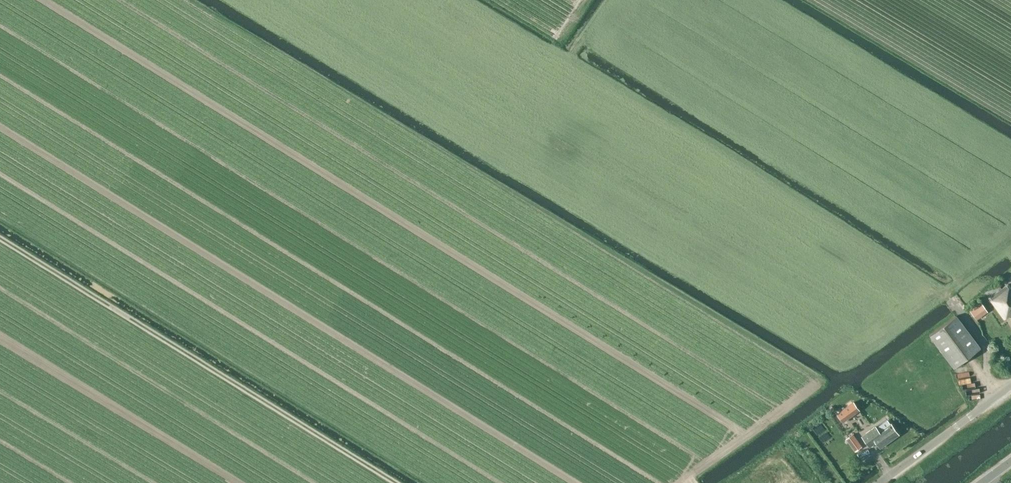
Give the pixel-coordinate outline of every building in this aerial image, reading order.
[(1008,317),(1009,317),(1010,316),(1010,289),(1004,278),(988,291),(992,295),(988,298),(1004,319),(1008,316),(1008,317)] [(987,311),(981,302),(970,310),(976,319),(987,311)] [(956,315),(930,336),(954,368),(980,348),(956,315)] [(839,411),(845,420),(856,411),(850,403),(845,407),(839,411)] [(870,447),(876,442),(880,448),(899,434),(891,424),(879,432),(876,427),(862,436),(870,447)] [(853,434),(846,439),(855,451),(862,446),(853,434)]
